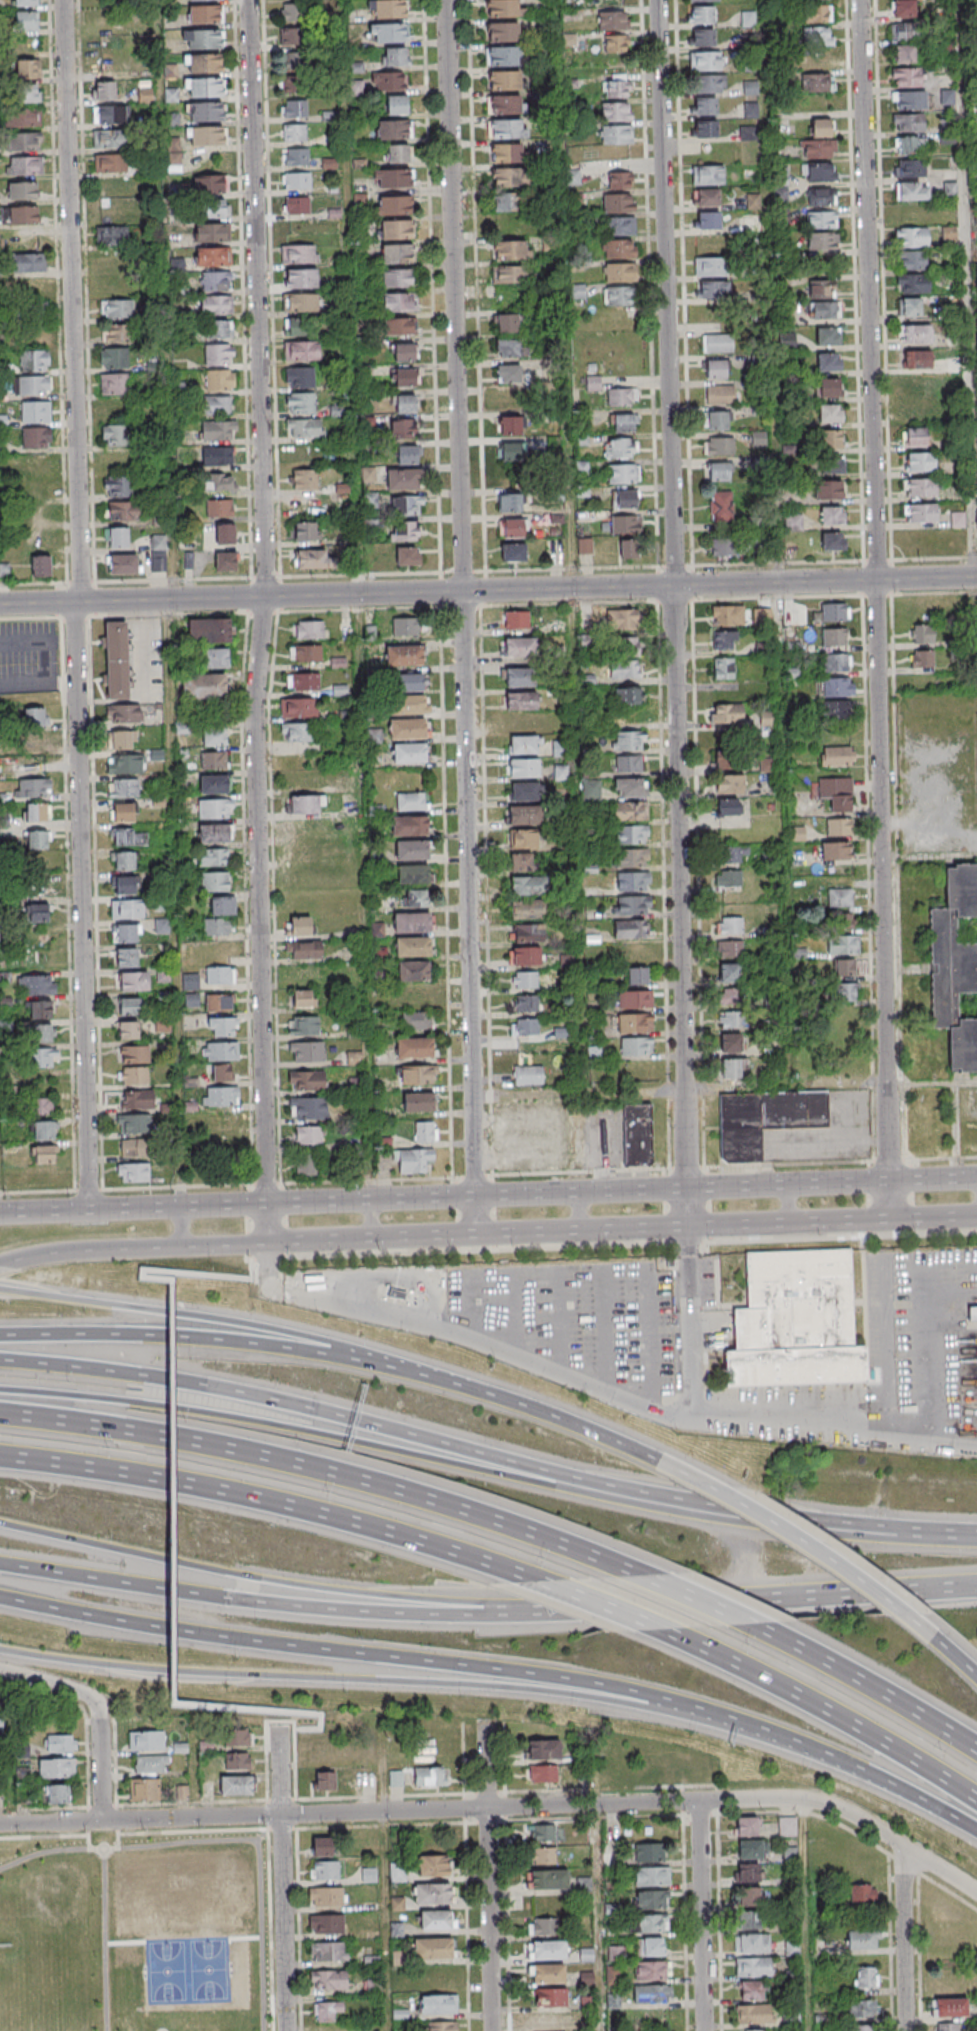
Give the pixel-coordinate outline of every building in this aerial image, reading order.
[(368,18),(407,17),(407,0),(368,0),(368,18)] [(487,17),(524,17),(524,7),(519,7),(519,0),(487,0),(487,17)] [(892,17),(916,17),(916,0),(892,0),(892,17)] [(281,20),(300,20),(300,4),(281,4),(281,20)] [(804,23),(831,23),(831,5),(804,5),(804,23)] [(222,6),(188,6),(188,23),(222,23),(222,6)] [(714,23),(714,6),(688,6),(688,23),(714,23)] [(38,30),(38,11),(15,11),(15,30),(38,30)] [(598,30),(629,30),(629,12),(598,12),(598,30)] [(488,41),(521,41),(521,22),(488,22),(488,41)] [(407,24),(370,24),(370,42),(407,42),(407,24)] [(916,25),(890,25),(890,41),(916,41),(916,25)] [(280,28),(280,44),(301,44),(301,28),(280,28)] [(831,28),(804,28),(804,45),(831,45),(831,28)] [(689,45),(715,45),(715,29),(689,29),(689,45)] [(222,49),(222,30),(186,30),(186,49),(222,49)] [(603,36),(603,54),(629,54),(629,36),(603,36)] [(894,64),(916,64),(916,46),(894,46),(894,64)] [(487,47),(487,65),(525,65),(525,47),(487,47)] [(381,66),(408,66),(408,48),(381,48),(381,66)] [(689,52),(689,70),(722,70),(722,52),(689,52)] [(306,69),(306,53),(281,53),(281,69),(306,69)] [(831,54),(804,54),(804,68),(831,68),(831,54)] [(222,73),(222,55),(188,55),(188,73),(222,73)] [(38,59),(17,59),(16,78),(38,79),(38,59)] [(892,69),(892,87),(925,87),(925,69),(892,69)] [(521,90),(521,70),(488,70),(488,90),(521,90)] [(408,91),(408,71),(370,71),(370,91),(408,91)] [(605,74),(605,97),(629,97),(629,74),(605,74)] [(725,74),(699,74),(699,92),(725,92),(725,74)] [(280,92),(306,92),(306,75),(280,75),(280,92)] [(805,92),(834,92),(834,75),(805,75),(805,92)] [(186,97),(223,97),(223,78),(186,78),(186,97)] [(91,81),(91,100),(117,99),(116,81),(91,81)] [(757,94),(757,82),(744,82),(744,94),(757,94)] [(38,85),(12,85),(12,102),(38,102),(38,85)] [(927,109),(927,91),(892,91),(892,109),(927,109)] [(384,95),(384,114),(407,114),(407,95),(384,95)] [(487,95),(487,114),(525,114),(525,95),(487,95)] [(716,98),(691,98),(691,114),(716,114),(716,98)] [(307,117),(307,100),(280,100),(280,117),(307,117)] [(189,121),(225,121),(225,102),(189,102),(189,121)] [(631,120),(631,102),(601,102),(601,120),(631,120)] [(757,117),(757,102),(744,102),(744,117),(757,117)] [(125,105),(92,105),(92,123),(125,123),(125,105)] [(9,126),(41,126),(41,110),(9,110),(9,126)] [(894,114),(894,132),(925,132),(925,114),(894,114)] [(377,139),(412,139),(412,119),(377,119),(377,139)] [(486,138),(526,138),(526,119),(486,119),(486,138)] [(812,137),(831,137),(831,119),(812,119),(812,137)] [(717,138),(717,120),(694,120),(694,138),(717,138)] [(281,141),(306,141),(306,124),(281,124),(281,141)] [(632,125),(601,126),(601,144),(632,144),(632,125)] [(757,140),(757,126),(740,126),(741,141),(757,140)] [(225,127),(190,127),(190,145),(225,145),(225,127)] [(124,130),(93,130),(93,148),(124,148),(124,130)] [(41,151),(41,133),(10,133),(10,151),(41,151)] [(927,137),(895,137),(895,154),(927,154),(927,137)] [(835,157),(835,140),(801,140),(801,157),(835,157)] [(412,163),(412,144),(387,144),(387,163),(412,163)] [(525,162),(525,144),(489,144),(489,162),(525,162)] [(309,165),(309,148),(283,148),(283,165),(309,165)] [(126,154),(94,154),(94,171),(126,171),(126,154)] [(41,175),(41,157),(8,157),(8,175),(41,175)] [(926,160),(895,160),(895,176),(926,176),(926,160)] [(801,181),(837,181),(837,163),(801,163),(801,181)] [(724,166),(692,166),(692,185),(724,185),(724,166)] [(529,187),(529,168),(491,168),(491,187),(529,187)] [(373,169),(373,187),(412,187),(412,169),(373,169)] [(579,185),(579,171),(566,171),(566,185),(579,185)] [(606,171),(606,188),(633,188),(633,171),(606,171)] [(310,189),(310,172),(283,172),(283,189),(310,189)] [(192,175),(192,194),(227,194),(227,175),(192,175)] [(9,182),(9,199),(37,199),(37,182),(9,182)] [(788,200),(788,182),(775,182),(775,200),(788,200)] [(929,182),(895,182),(895,200),(929,200),(929,182)] [(835,205),(835,188),(809,188),(809,205),(835,205)] [(720,206),(720,189),(693,189),(693,206),(720,206)] [(493,193),(493,210),(524,210),(524,193),(493,193)] [(604,194),(604,212),(634,212),(634,194),(604,194)] [(412,196),(374,196),(374,216),(412,216),(412,196)] [(310,214),(310,197),(284,197),(284,214),(310,214)] [(228,217),(228,200),(203,200),(203,217),(228,217)] [(38,205),(13,205),(13,223),(38,223),(38,205)] [(720,229),(720,211),(696,211),(696,229),(720,229)] [(807,228),(837,228),(837,212),(807,212),(807,228)] [(604,235),(635,235),(635,217),(604,217),(604,235)] [(380,221),(380,239),(412,239),(412,221),(380,221)] [(201,242),(228,242),(228,224),(201,224),(201,242)] [(94,226),(94,246),(127,246),(127,226),(94,226)] [(928,247),(928,227),(896,227),(896,247),(928,247)] [(807,232),(807,250),(839,250),(839,232),(807,232)] [(606,258),(636,258),(636,240),(606,240),(606,258)] [(529,241),(494,241),(494,259),(529,259),(529,241)] [(414,262),(414,244),(380,244),(380,262),(414,262)] [(281,263),(318,263),(318,245),(281,245),(281,263)] [(230,248),(195,248),(195,267),(230,267),(230,248)] [(927,269),(927,250),(900,250),(900,269),(927,269)] [(46,272),(46,253),(14,253),(14,272),(46,272)] [(727,276),(727,257),(695,257),(695,276),(727,276)] [(637,263),(604,263),(604,281),(637,281),(637,263)] [(492,266),(492,283),(526,283),(526,266),(492,266)] [(316,287),(316,269),(283,269),(283,287),(316,287)] [(376,287),(415,287),(415,269),(376,269),(376,287)] [(231,272),(199,272),(199,292),(231,292),(231,272)] [(928,274),(897,274),(897,293),(928,293),(928,274)] [(812,280),(812,297),(836,297),(836,280),(812,280)] [(729,299),(729,281),(697,281),(697,299),(729,299)] [(634,287),(604,287),(604,305),(634,305),(634,287)] [(285,294),(317,293),(317,312),(286,313),(285,294)] [(417,311),(417,293),(382,293),(382,311),(417,311)] [(201,296),(233,295),(233,314),(202,315),(201,296)] [(922,317),(922,298),(898,298),(898,317),(922,317)] [(133,318),(133,300),(101,300),(101,318),(133,318)] [(19,303),(18,315),(43,317),(44,305),(19,303)] [(840,319),(840,303),(812,303),(812,319),(840,319)] [(519,313),(497,313),(497,332),(519,332),(519,313)] [(416,335),(416,318),(386,318),(386,335),(416,335)] [(283,336),(313,336),(313,319),(283,319),(283,336)] [(231,339),(231,322),(204,322),(204,339),(231,339)] [(132,325),(103,325),(103,341),(132,341),(132,325)] [(925,344),(925,325),(898,325),(898,344),(925,344)] [(41,326),(16,326),(16,345),(41,345),(41,326)] [(840,328),(816,328),(816,345),(840,345),(840,328)] [(733,334),(702,334),(702,352),(733,352),(733,334)] [(519,356),(519,339),(496,339),(496,356),(519,356)] [(284,341),(284,360),(319,360),(319,341),(284,341)] [(415,344),(391,344),(391,361),(415,361),(415,344)] [(205,345),(205,366),(233,366),(233,345),(205,345)] [(99,368),(128,368),(128,348),(99,348),(99,368)] [(930,350),(902,350),(902,369),(930,369),(930,350)] [(49,352),(20,352),(19,372),(48,373),(49,352)] [(817,371),(841,371),(841,353),(817,353),(817,371)] [(703,360),(703,379),(726,379),(726,360),(703,360)] [(497,383),(520,383),(520,364),(497,364),(497,383)] [(285,367),(285,388),(313,388),(313,367),(285,367)] [(394,368),(394,387),(417,387),(417,368),(394,368)] [(205,371),(205,391),(233,391),(233,371),(205,371)] [(129,374),(101,374),(101,394),(129,394),(129,374)] [(18,378),(18,397),(50,397),(50,378),(18,378)] [(840,379),(818,379),(818,398),(840,398),(840,379)] [(734,385),(705,385),(705,404),(734,404),(734,385)] [(637,406),(637,388),(607,388),(607,406),(637,406)] [(314,392),(285,392),(285,413),(314,413),(314,392)] [(394,396),(394,413),(415,413),(415,396),(394,396)] [(232,398),(201,398),(201,415),(232,415),(232,398)] [(50,403),(20,403),(20,424),(50,424),(50,403)] [(818,423),(842,423),(842,405),(818,405),(818,423)] [(703,430),(728,430),(728,411),(703,411),(703,430)] [(635,414),(614,414),(614,432),(635,432),(635,414)] [(521,434),(521,415),(499,415),(499,434),(521,434)] [(286,436),(321,436),(321,419),(286,419),(286,436)] [(397,435),(416,433),(415,420),(396,422),(397,435)] [(201,439),(236,439),(236,422),(201,422),(201,439)] [(130,425),(101,425),(101,446),(130,446),(130,425)] [(927,428),(902,428),(902,446),(927,446),(927,428)] [(50,429),(20,429),(20,448),(50,448),(50,429)] [(842,431),(820,431),(820,449),(842,449),(842,431)] [(734,455),(734,437),(705,437),(705,455),(734,455)] [(637,438),(604,438),(604,459),(637,459),(637,438)] [(524,442),(500,442),(500,461),(524,461),(524,442)] [(417,445),(395,445),(395,464),(417,464),(417,445)] [(232,447),(200,447),(200,466),(232,466),(232,447)] [(935,454),(903,454),(903,472),(935,472),(935,454)] [(845,473),(845,457),(820,457),(820,473),(845,473)] [(729,462),(708,462),(708,481),(729,481),(729,462)] [(639,484),(639,465),(606,465),(606,484),(639,484)] [(363,483),(373,483),(373,468),(363,468),(363,483)] [(293,469),(293,489),(316,489),(316,469),(293,469)] [(385,470),(385,491),(422,491),(422,470),(385,470)] [(205,492),(234,492),(234,475),(205,475),(205,492)] [(131,476),(104,476),(104,496),(131,496),(131,476)] [(903,480),(903,497),(936,497),(936,480),(903,480)] [(816,481),(816,499),(845,499),(845,481),(816,481)] [(637,490),(612,490),(612,509),(637,509),(637,490)] [(733,520),(733,491),(711,491),(711,520),(733,520)] [(498,512),(521,512),(521,493),(498,493),(498,512)] [(422,516),(422,497),(393,497),(393,516),(422,516)] [(233,501),(206,501),(206,517),(233,517),(233,501)] [(138,520),(138,502),(105,502),(105,520),(138,520)] [(937,522),(937,504),(904,505),(904,522),(937,522)] [(845,524),(845,507),(820,507),(820,524),(845,524)] [(640,534),(640,515),(610,515),(610,534),(640,534)] [(785,531),(802,531),(802,516),(785,516),(785,531)] [(963,526),(963,517),(952,517),(952,526),(963,526)] [(524,519),(499,519),(499,538),(524,538),(524,519)] [(293,540),(316,540),(316,522),(293,522),(293,540)] [(419,522),(392,522),(392,540),(419,540),(419,522)] [(214,543),(233,543),(233,524),(214,524),(214,543)] [(105,528),(105,547),(128,547),(128,528),(105,528)] [(845,532),(822,532),(822,550),(845,550),(845,532)] [(711,556),(733,556),(733,537),(711,537),(711,556)] [(634,559),(634,540),(620,540),(620,559),(634,559)] [(526,543),(502,543),(502,562),(526,562),(526,543)] [(395,566),(419,566),(419,547),(395,547),(395,566)] [(326,550),(295,550),(295,568),(337,568),(337,558),(326,558),(326,550)] [(235,570),(235,552),(214,552),(214,570),(235,570)] [(31,576),(50,576),(50,555),(31,555),(31,576)] [(108,555),(108,573),(138,573),(138,555),(108,555)] [(165,571),(165,555),(152,555),(152,571),(165,571)] [(9,564),(0,564),(0,576),(9,576),(9,564)] [(821,620),(849,620),(849,603),(821,603),(821,620)] [(713,625),(732,625),(732,606),(713,606),(713,625)] [(638,610),(610,610),(610,628),(638,628),(638,610)] [(504,629),(529,629),(529,612),(504,612),(504,629)] [(186,619),(186,642),(229,642),(229,619),(186,619)] [(392,637),(420,637),(420,619),(392,619),(392,637)] [(127,621),(104,622),(105,700),(128,699),(127,621)] [(291,621),(291,639),(323,639),(323,621),(291,621)] [(933,624),(911,624),(911,643),(933,643),(933,624)] [(823,646),(847,646),(847,628),(823,628),(823,646)] [(732,650),(732,631),(713,631),(713,650),(732,650)] [(639,655),(639,638),(613,638),(613,655),(639,655)] [(502,639),(502,658),(536,658),(536,639),(502,639)] [(290,645),(290,662),(321,662),(321,645),(290,645)] [(386,647),(386,667),(422,667),(422,647),(386,647)] [(201,648),(201,668),(229,668),(229,648),(201,648)] [(934,650),(911,650),(911,667),(934,667),(934,650)] [(851,672),(851,654),(823,654),(823,672),(851,672)] [(734,657),(713,657),(713,678),(734,678),(734,657)] [(640,678),(640,661),(609,661),(609,678),(640,678)] [(503,688),(535,688),(535,669),(503,669),(503,688)] [(287,673),(287,692),(319,692),(319,673),(287,673)] [(225,698),(225,674),(182,674),(182,698),(225,698)] [(422,690),(422,674),(395,674),(395,690),(422,690)] [(854,697),(854,677),(821,677),(821,697),(854,697)] [(615,704),(640,704),(640,687),(615,687),(615,704)] [(505,710),(537,710),(537,693),(505,693),(505,710)] [(428,715),(428,696),(394,696),(394,715),(428,715)] [(280,719),(316,719),(316,699),(280,699),(280,719)] [(828,700),(828,719),(851,719),(851,700),(828,700)] [(742,704),(710,704),(710,723),(742,723),(742,704)] [(106,705),(106,723),(142,723),(142,705),(106,705)] [(44,708),(24,708),(24,726),(44,726),(44,708)] [(389,720),(389,740),(428,740),(428,720),(389,720)] [(315,743),(315,724),(281,724),(281,743),(315,743)] [(203,726),(203,747),(225,747),(225,726),(203,726)] [(135,749),(135,730),(107,730),(107,749),(135,749)] [(641,733),(641,749),(616,750),(616,733),(641,733)] [(541,753),(541,735),(508,735),(508,753),(541,753)] [(426,744),(393,744),(393,763),(426,763),(426,744)] [(820,747),(820,766),(852,766),(852,747),(820,747)] [(44,763),(44,750),(20,750),(20,763),(44,763)] [(741,769),(741,750),(715,750),(715,769),(741,769)] [(201,753),(201,770),(227,770),(227,753),(201,753)] [(107,773),(143,773),(143,755),(107,755),(107,773)] [(642,756),(642,773),(617,773),(617,757),(642,756)] [(505,758),(505,777),(538,777),(538,758),(505,758)] [(567,779),(567,766),(554,766),(554,779),(567,779)] [(198,795),(228,795),(228,776),(198,776),(198,795)] [(716,794),(744,794),(744,776),(716,776),(716,794)] [(647,797),(647,778),(615,778),(615,797),(647,797)] [(852,778),(817,778),(817,800),(830,800),(830,812),(852,813),(852,778)] [(16,779),(16,799),(50,799),(50,779),(16,779)] [(109,796),(138,796),(138,779),(109,779),(109,796)] [(600,801),(600,780),(583,780),(583,801),(600,801)] [(542,782),(510,782),(510,801),(542,801),(542,782)] [(396,811),(426,811),(426,794),(396,794),(396,811)] [(283,797),(283,814),(323,814),(323,797),(283,797)] [(738,816),(738,799),(717,799),(717,816),(738,816)] [(198,801),(198,820),(230,820),(230,801),(198,801)] [(133,803),(111,803),(111,821),(133,821),(133,803)] [(648,821),(648,803),(612,803),(612,821),(648,821)] [(22,823),(48,823),(48,805),(22,805),(22,823)] [(542,824),(542,805),(508,805),(508,824),(542,824)] [(428,836),(428,818),(394,818),(394,836),(428,836)] [(826,819),(826,837),(852,837),(852,819),(826,819)] [(230,826),(199,826),(199,845),(230,845),(230,826)] [(643,826),(644,843),(619,843),(618,827),(643,826)] [(112,829),(112,845),(132,845),(132,829),(112,829)] [(538,830),(508,830),(508,848),(538,848),(538,830)] [(27,832),(27,850),(49,850),(49,832),(27,832)] [(428,860),(428,842),(395,842),(395,860),(428,860)] [(851,842),(820,842),(820,859),(851,859),(851,842)] [(717,862),(747,862),(747,847),(717,847),(717,862)] [(198,867),(227,867),(227,850),(198,850),(198,867)] [(645,850),(645,867),(618,867),(617,850),(645,850)] [(134,869),(134,852),(112,852),(112,869),(134,869)] [(510,871),(535,871),(535,861),(532,861),(532,853),(510,853),(510,871)] [(430,865),(396,865),(396,883),(430,883),(430,865)] [(957,868),(976,867),(976,919),(958,920),(958,949),(976,948),(976,997),(961,997),(961,1026),(976,1026),(976,1075),(959,1076),(959,1073),(950,1073),(948,1033),(936,1033),(932,912),(949,912),(947,871),(957,871),(957,868)] [(741,870),(716,870),(716,886),(741,886),(741,870)] [(650,872),(617,872),(617,890),(650,890),(650,872)] [(200,892),(228,892),(228,874),(200,874),(200,892)] [(112,876),(112,894),(135,894),(135,876),(112,876)] [(549,895),(549,876),(511,876),(511,895),(549,895)] [(853,906),(853,888),(828,888),(828,906),(853,906)] [(403,889),(403,906),(427,906),(427,889),(403,889)] [(650,914),(650,896),(617,896),(617,914),(650,914)] [(212,914),(234,914),(234,898),(212,898),(212,914)] [(510,918),(546,918),(546,900),(510,900),(510,918)] [(143,918),(143,901),(110,901),(110,918),(143,918)] [(48,904),(24,904),(24,921),(48,921),(48,904)] [(393,912),(393,933),(433,933),(433,912),(393,912)] [(154,933),(169,933),(169,917),(154,917),(154,933)] [(742,934),(742,917),(717,917),(717,934),(742,934)] [(233,935),(233,918),(203,918),(203,935),(233,935)] [(310,936),(310,918),(288,918),(288,936),(310,936)] [(645,920),(645,937),(616,938),(615,921),(645,920)] [(140,924),(112,924),(112,942),(140,942),(140,924)] [(543,924),(508,924),(508,941),(543,941),(543,924)] [(859,936),(827,936),(827,953),(859,953),(859,936)] [(395,937),(395,957),(434,957),(434,937),(395,937)] [(722,957),(743,957),(743,940),(722,940),(722,957)] [(286,942),(286,959),(321,959),(321,942),(286,942)] [(542,965),(542,947),(509,946),(508,965),(542,965)] [(115,967),(137,967),(137,948),(115,948),(115,967)] [(856,959),(834,959),(834,975),(856,975),(856,959)] [(429,962),(397,962),(397,981),(429,981),(429,962)] [(740,963),(719,963),(719,982),(740,982),(740,963)] [(206,985),(233,985),(233,966),(206,966),(206,985)] [(626,968),(626,985),(648,985),(648,968),(626,968)] [(538,988),(538,971),(513,972),(513,988),(538,988)] [(118,990),(148,990),(148,972),(118,972),(118,990)] [(198,974),(183,974),(183,990),(198,990),(198,974)] [(54,975),(19,975),(19,995),(54,995),(54,975)] [(859,1001),(859,983),(833,983),(833,1001),(859,1001)] [(744,1005),(744,989),(716,989),(716,1005),(744,1005)] [(314,990),(291,990),(292,1007),(314,1007),(314,990)] [(617,991),(617,1009),(653,1009),(653,991),(617,991)] [(205,994),(205,1011),(233,1011),(233,994),(205,994)] [(538,1011),(538,995),(514,995),(514,1011),(538,1011)] [(197,1008),(197,996),(185,996),(185,1008),(197,1008)] [(140,1015),(139,997),(117,997),(117,1015),(140,1015)] [(52,1018),(52,1000),(28,1000),(28,1018),(52,1018)] [(743,1028),(743,1012),(718,1012),(718,1029),(743,1028)] [(431,1030),(431,1013),(401,1013),(401,1030),(431,1030)] [(652,1033),(652,1014),(616,1014),(616,1033),(652,1033)] [(288,1035),(318,1035),(318,1016),(288,1016),(288,1035)] [(206,1036),(236,1036),(236,1017),(206,1017),(206,1036)] [(156,1033),(170,1033),(170,1018),(156,1018),(156,1033)] [(512,1019),(512,1035),(538,1036),(538,1019),(512,1019)] [(138,1021),(118,1021),(118,1040),(138,1040),(138,1021)] [(52,1042),(52,1024),(33,1024),(33,1042),(52,1042)] [(721,1034),(721,1053),(742,1053),(742,1034),(721,1034)] [(395,1039),(395,1059),(433,1059),(433,1039),(395,1039)] [(652,1039),(620,1039),(620,1057),(652,1057),(652,1039)] [(203,1042),(203,1061),(238,1061),(238,1042),(203,1042)] [(324,1042),(289,1042),(289,1062),(324,1062),(324,1042)] [(120,1045),(120,1063),(149,1063),(149,1045),(120,1045)] [(30,1068),(55,1068),(55,1048),(30,1048),(30,1068)] [(347,1065),(362,1065),(362,1052),(347,1052),(347,1065)] [(747,1059),(722,1059),(722,1078),(741,1078),(741,1069),(747,1069),(747,1059)] [(212,1081),(231,1081),(231,1065),(212,1065),(212,1081)] [(543,1066),(514,1066),(514,1085),(543,1085),(543,1066)] [(149,1084),(149,1067),(120,1067),(120,1084),(149,1084)] [(434,1067),(399,1067),(399,1086),(434,1086),(434,1067)] [(324,1071),(288,1071),(288,1089),(324,1089),(324,1071)] [(238,1088),(203,1088),(203,1106),(238,1106),(238,1088)] [(153,1109),(153,1090),(120,1090),(120,1109),(153,1109)] [(721,1094),(828,1091),(829,1127),(762,1129),(763,1163),(727,1164),(722,1159),(721,1094)] [(401,1094),(401,1114),(434,1114),(434,1094),(401,1094)] [(327,1097),(290,1097),(290,1119),(327,1119),(327,1097)] [(53,1116),(53,1098),(32,1098),(32,1116),(53,1116)] [(623,1103),(623,1167),(652,1167),(652,1103),(623,1103)] [(205,1113),(205,1131),(238,1131),(238,1113),(205,1113)] [(151,1132),(151,1115),(116,1115),(116,1132),(151,1132)] [(55,1140),(55,1121),(32,1121),(32,1140),(55,1140)] [(414,1142),(436,1142),(436,1121),(414,1121),(414,1142)] [(322,1126),(294,1126),(294,1145),(322,1145),(322,1126)] [(118,1155),(148,1155),(148,1139),(118,1139),(118,1155)] [(236,1140),(208,1140),(208,1160),(236,1160),(236,1140)] [(32,1146),(32,1163),(55,1163),(55,1146),(32,1146)] [(433,1149),(395,1149),(395,1173),(433,1173),(433,1149)] [(316,1155),(295,1155),(295,1177),(316,1177),(316,1155)] [(148,1163),(116,1163),(116,1181),(148,1181),(148,1163)] [(746,1253),(851,1249),(855,1347),(865,1346),(866,1382),(725,1387),(724,1351),(735,1351),(734,1310),(748,1309),(746,1253)] [(404,1301),(405,1292),(385,1288),(384,1297),(404,1301)] [(976,1321),(976,1306),(968,1306),(968,1321),(976,1321)] [(252,1729),(225,1729),(225,1746),(252,1746),(252,1729)] [(128,1732),(128,1749),(164,1749),(164,1732),(128,1732)] [(76,1752),(76,1735),(46,1735),(46,1752),(76,1752)] [(527,1740),(527,1758),(560,1758),(560,1740),(527,1740)] [(250,1753),(225,1753),(225,1769),(250,1769),(250,1753)] [(167,1755),(134,1755),(134,1773),(167,1772),(167,1755)] [(36,1778),(74,1778),(74,1758),(36,1758),(36,1778)] [(557,1782),(557,1765),(525,1765),(525,1782),(557,1782)] [(414,1785),(448,1785),(448,1767),(414,1767),(414,1785)] [(335,1789),(335,1771),(313,1771),(313,1789),(335,1789)] [(402,1771),(390,1771),(390,1785),(402,1785),(402,1771)] [(220,1794),(252,1794),(252,1776),(220,1776),(220,1794)] [(130,1801),(156,1801),(156,1779),(130,1779),(130,1801)] [(70,1803),(70,1785),(46,1785),(46,1803),(70,1803)] [(17,1803),(32,1803),(32,1788),(17,1788),(17,1803)] [(758,1817),(735,1817),(735,1836),(758,1836),(758,1817)] [(796,1837),(796,1817),(779,1817),(779,1837),(796,1837)] [(532,1825),(532,1842),(555,1842),(555,1825),(532,1825)] [(311,1838),(311,1856),(332,1856),(332,1838),(311,1838)] [(738,1840),(738,1858),(763,1858),(763,1840),(738,1840)] [(636,1862),(664,1862),(664,1843),(636,1843),(636,1862)] [(532,1847),(532,1864),(555,1864),(555,1847),(532,1847)] [(785,1851),(785,1861),(796,1861),(796,1851),(785,1851)] [(417,1856),(417,1876),(448,1876),(448,1856),(417,1856)] [(310,1880),(339,1880),(339,1861),(310,1861),(310,1880)] [(390,1862),(390,1882),(406,1882),(406,1862),(390,1862)] [(761,1882),(761,1863),(735,1864),(736,1882),(761,1882)] [(376,1868),(362,1868),(362,1883),(376,1883),(376,1868)] [(670,1868),(636,1869),(636,1888),(671,1887),(670,1868)] [(568,1890),(568,1870),(527,1870),(527,1890),(568,1890)] [(453,1884),(414,1884),(414,1905),(453,1905),(453,1884)] [(851,1884),(851,1902),(876,1902),(876,1884),(851,1884)] [(760,1887),(738,1887),(738,1906),(760,1906),(760,1887)] [(308,1906),(345,1906),(345,1888),(308,1888),(308,1906)] [(671,1892),(637,1893),(638,1912),(667,1911),(667,1900),(671,1899),(671,1892)] [(420,1911),(420,1929),(453,1929),(453,1911),(420,1911)] [(760,1929),(760,1911),(738,1911),(738,1929),(760,1929)] [(343,1934),(343,1915),(309,1915),(309,1934),(343,1934)] [(637,1917),(637,1933),(668,1933),(668,1917),(637,1917)] [(530,1919),(530,1937),(559,1937),(559,1919),(530,1919)] [(880,1929),(847,1929),(847,1948),(880,1948),(880,1929)] [(769,1934),(734,1934),(734,1952),(769,1952),(769,1934)] [(664,1940),(637,1940),(637,1957),(664,1957),(664,1940)] [(452,1941),(417,1942),(418,1961),(452,1960),(452,1941)] [(309,1942),(309,1961),(346,1961),(346,1942),(309,1942)] [(566,1942),(531,1943),(532,1963),(567,1962),(566,1942)] [(592,1949),(579,1949),(579,1963),(592,1963),(592,1949)] [(771,1957),(735,1957),(735,1976),(771,1976),(771,1957)] [(667,1963),(634,1963),(634,1980),(667,1980),(667,1963)] [(565,1966),(533,1967),(534,1986),(565,1985),(565,1966)] [(878,1967),(856,1967),(856,1989),(878,1989),(878,1967)] [(346,1970),(310,1970),(310,1989),(346,1989),(346,1970)] [(583,1983),(592,1982),(590,1973),(582,1975),(583,1983)] [(763,1981),(738,1981),(738,1999),(763,1999),(763,1981)] [(672,2004),(672,1987),(633,1987),(633,2004),(672,2004)] [(567,1990),(535,1991),(536,2010),(567,2009),(567,1990)] [(457,1996),(421,1997),(421,2016),(458,2016),(457,1996)] [(607,2008),(619,2008),(619,1996),(607,1996),(607,2008)] [(931,2017),(968,2017),(968,1998),(931,1998),(931,2017)] [(879,1999),(848,1999),(848,2018),(879,2018),(879,1999)] [(334,2022),(334,2012),(343,2012),(343,2001),(313,2001),(313,2022),(334,2022)] [(771,2004),(736,2004),(736,2024),(771,2024),(771,2004)] [(536,2014),(537,2030),(568,2030),(567,2013),(536,2014)] [(428,2021),(428,2030),(456,2030),(456,2021),(428,2021)]
